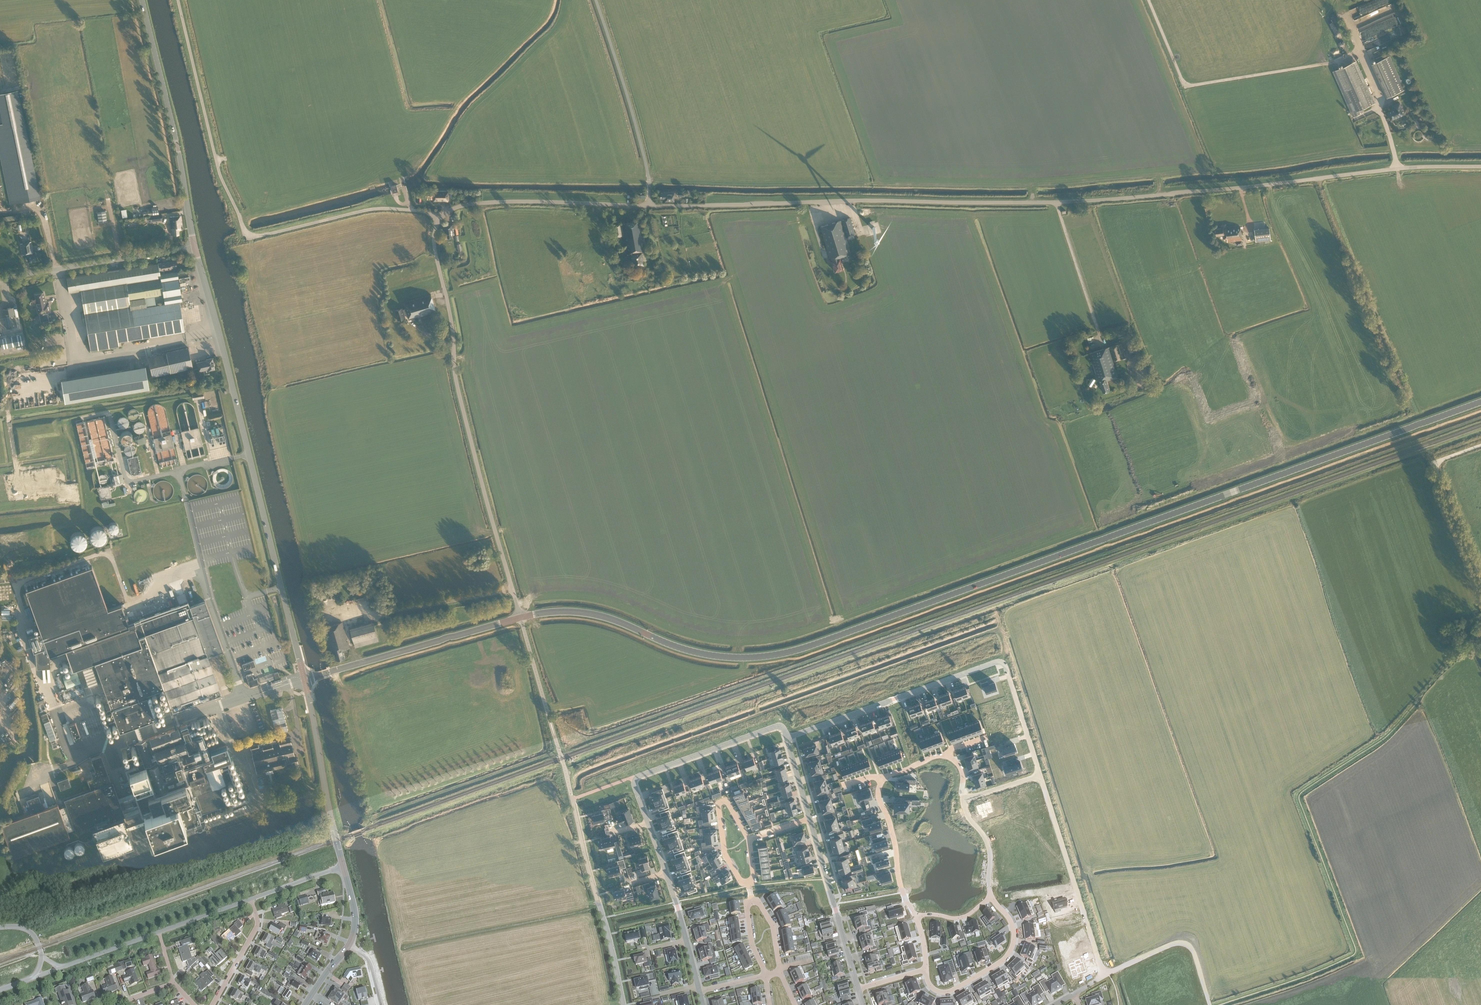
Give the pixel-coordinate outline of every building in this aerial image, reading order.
[(1367,49),(1404,35),(1395,12),(1394,13),(1390,3),(1377,8),(1381,19),(1359,27),(1361,32),(1379,25),(1383,35),(1365,42),(1367,49)] [(1405,89),(1390,56),(1372,64),(1387,97),(1405,89)] [(1374,103),(1356,61),(1334,71),(1347,100),(1346,100),(1353,117),(1363,112),(1361,109),(1374,103)] [(18,90),(0,93),(0,112),(2,123),(0,124),(0,156),(10,204),(25,201),(25,198),(39,195),(18,90)] [(1404,113),(1400,102),(1393,105),(1394,109),(1388,112),(1391,119),(1404,113)] [(1357,127),(1375,120),(1374,117),(1378,115),(1377,112),(1355,121),(1357,127)] [(674,192),(663,191),(663,192),(661,192),(660,199),(665,199),(665,201),(674,201),(674,192)] [(448,192),(433,192),(426,192),(425,197),(427,197),(427,199),(433,199),(433,201),(447,202),(448,192)] [(146,208),(146,211),(143,211),(143,216),(159,214),(158,207),(146,208)] [(107,221),(105,211),(97,212),(99,223),(107,221)] [(182,228),(181,216),(170,217),(171,235),(179,234),(178,229),(182,228)] [(855,234),(849,217),(820,226),(831,261),(835,271),(843,268),(842,262),(841,258),(850,255),(845,237),(855,234)] [(454,235),(452,225),(443,226),(444,232),(442,232),(443,236),(447,236),(447,238),(452,237),(451,235),(454,235)] [(1242,240),(1240,226),(1225,228),(1225,229),(1223,229),(1223,227),(1215,228),(1216,235),(1224,234),(1225,240),(1227,239),(1227,241),(1242,240)] [(1271,240),(1269,227),(1254,229),(1256,241),(1271,240)] [(32,252),(30,241),(20,243),(22,254),(27,253),(28,262),(37,260),(35,252),(32,252)] [(157,263),(156,263),(158,274),(159,274),(159,271),(171,269),(171,268),(176,267),(175,261),(170,262),(161,263),(161,262),(157,263)] [(85,318),(90,351),(121,346),(120,341),(184,331),(179,301),(182,300),(177,271),(159,274),(158,274),(156,263),(66,278),(69,292),(81,290),(84,312),(82,313),(83,318),(85,318)] [(403,308),(395,310),(397,320),(405,318),(404,315),(407,315),(407,318),(412,317),(412,319),(415,318),(418,317),(421,316),(436,312),(435,311),(432,298),(430,292),(429,288),(419,291),(421,298),(404,303),(405,309),(403,310),(403,308)] [(45,300),(43,292),(35,294),(39,314),(40,319),(41,322),(49,321),(47,312),(50,312),(48,303),(46,303),(46,300),(45,300)] [(16,327),(13,307),(2,309),(6,329),(16,327)] [(0,338),(0,341),(2,348),(5,348),(5,347),(8,347),(18,345),(21,344),(24,344),(22,334),(19,334),(19,335),(16,335),(6,337),(3,338),(0,338)] [(1125,357),(1121,343),(1089,353),(1098,381),(1099,380),(1103,392),(1111,390),(1108,380),(1119,377),(1114,361),(1125,357)] [(192,367),(188,348),(147,357),(152,377),(192,367)] [(215,368),(212,358),(206,359),(206,360),(196,362),(198,371),(208,369),(208,370),(215,368)] [(144,365),(60,379),(64,402),(148,388),(144,365)] [(174,447),(165,402),(148,406),(154,437),(155,437),(158,450),(174,447)] [(78,423),(87,468),(96,466),(96,463),(114,460),(105,417),(89,420),(92,438),(88,439),(85,421),(78,423)] [(129,427),(128,417),(119,418),(120,428),(129,427)] [(145,431),(144,421),(135,422),(136,432),(145,431)] [(123,437),(130,442),(136,435),(128,429),(123,437)] [(127,458),(131,476),(141,473),(137,456),(127,458)] [(123,481),(121,474),(113,476),(113,479),(112,479),(113,485),(120,484),(120,483),(120,482),(123,481)] [(111,489),(110,490),(109,486),(99,488),(101,498),(111,496),(111,493),(111,492),(111,489)] [(110,523),(110,531),(119,531),(119,523),(110,523)] [(100,524),(90,534),(98,542),(99,541),(102,543),(110,535),(100,524)] [(74,532),(73,547),(88,547),(88,532),(74,532)] [(92,565),(25,590),(35,619),(39,628),(46,647),(35,651),(37,667),(50,665),(49,659),(57,656),(55,653),(65,649),(72,670),(94,662),(112,712),(101,716),(104,724),(115,720),(119,731),(155,718),(146,694),(164,687),(170,704),(164,707),(165,710),(171,708),(173,712),(221,695),(207,656),(217,652),(222,650),(204,600),(196,603),(189,606),(187,601),(139,618),(139,619),(134,621),(133,620),(128,622),(126,616),(135,613),(134,611),(125,614),(121,604),(107,609),(107,608),(92,565)] [(327,626),(333,650),(335,649),(338,660),(346,658),(344,649),(347,648),(345,638),(348,637),(344,622),(327,626)] [(380,641),(376,622),(352,627),(356,646),(380,641)] [(40,631),(28,636),(34,651),(45,647),(40,631)] [(253,660),(242,664),(244,670),(255,666),(253,660)] [(94,665),(84,668),(90,684),(100,681),(94,665)] [(63,677),(67,687),(81,682),(77,672),(63,677)] [(251,673),(246,675),(249,686),(258,683),(256,678),(253,679),(251,673)] [(260,677),(262,683),(275,678),(273,673),(260,677)] [(986,681),(980,683),(982,686),(984,686),(986,693),(997,690),(994,682),(987,684),(986,681)] [(965,686),(959,689),(962,697),(968,695),(966,689),(965,686)] [(959,689),(953,691),(956,699),(962,697),(959,689)] [(920,703),(914,705),(917,714),(923,711),(920,703)] [(1002,703),(993,706),(994,711),(1004,708),(1002,703)] [(914,705),(908,707),(911,716),(917,714),(914,705)] [(282,707),(270,710),(275,731),(281,729),(282,732),(288,731),(282,707)] [(1004,708),(994,711),(996,716),(1005,713),(1004,708)] [(889,714),(883,716),(886,725),(892,723),(893,726),(895,725),(891,714),(889,715),(889,714)] [(883,716),(877,719),(880,727),(886,725),(883,716)] [(45,722),(51,740),(57,738),(51,720),(45,722)] [(138,800),(136,800),(141,813),(143,812),(152,838),(200,820),(191,796),(190,793),(183,773),(176,754),(185,750),(186,752),(180,754),(193,792),(194,791),(194,793),(195,795),(198,803),(202,813),(219,807),(221,811),(223,810),(222,806),(231,803),(229,797),(224,799),(218,783),(219,782),(223,792),(228,790),(230,797),(238,795),(226,759),(230,758),(226,745),(210,750),(213,757),(211,758),(209,752),(204,740),(217,735),(216,732),(203,736),(202,733),(191,736),(189,730),(211,722),(211,721),(209,721),(209,720),(191,726),(188,727),(187,724),(180,726),(181,730),(178,731),(177,728),(149,738),(153,748),(161,745),(169,742),(170,745),(162,748),(154,751),(157,760),(155,762),(146,739),(136,742),(142,761),(144,765),(148,764),(149,767),(156,787),(136,794),(138,800)] [(872,720),(866,722),(869,731),(875,729),(872,720)] [(978,722),(974,723),(977,733),(982,731),(979,721),(978,722)] [(80,736),(75,722),(69,724),(74,738),(80,736)] [(866,722),(860,725),(863,733),(869,731),(866,722)] [(974,723),(968,725),(972,734),(977,733),(974,723)] [(1008,723),(999,726),(1001,731),(1010,728),(1008,723)] [(968,725),(963,727),(967,736),(972,734),(968,725)] [(963,727),(958,729),(962,738),(967,736),(963,727)] [(1010,728),(1001,731),(1002,736),(1012,733),(1010,728)] [(958,729),(953,731),(956,740),(962,738),(958,729)] [(953,731),(948,733),(951,742),(956,740),(953,731)] [(841,732),(835,734),(838,742),(844,740),(841,732)] [(940,733),(935,735),(938,744),(944,742),(940,733)] [(830,740),(828,741),(830,748),(835,746),(834,743),(838,742),(835,734),(829,736),(830,740)] [(935,735),(930,737),(933,746),(938,744),(935,735)] [(294,755),(289,736),(278,738),(278,739),(267,741),(257,744),(250,746),(251,750),(252,753),(251,753),(256,773),(292,764),(293,766),(298,765),(297,763),(298,763),(295,755),(294,755)] [(930,737),(925,739),(928,748),(933,746),(930,737)] [(925,739),(919,741),(923,750),(928,748),(925,739)] [(815,744),(804,748),(806,754),(810,753),(810,754),(813,753),(813,755),(820,754),(819,750),(817,750),(815,744)] [(1005,744),(997,746),(998,752),(1003,750),(1005,756),(1017,752),(1014,744),(1006,746),(1005,744)] [(773,746),(768,748),(769,751),(771,751),(772,757),(781,754),(779,748),(774,750),(773,746)] [(900,750),(895,752),(898,761),(900,760),(903,759),(900,750)] [(895,752),(890,753),(894,763),(896,762),(898,761),(895,752)] [(890,753),(886,755),(889,764),(891,764),(894,763),(890,753)] [(781,754),(772,757),(774,763),(783,760),(781,754)] [(973,754),(965,756),(965,759),(966,763),(975,760),(973,754)] [(15,819),(0,824),(12,857),(69,836),(67,832),(74,829),(76,834),(92,828),(102,856),(133,845),(130,835),(132,834),(129,825),(126,826),(101,755),(90,759),(94,768),(90,772),(92,778),(87,780),(90,789),(89,790),(73,796),(63,799),(66,806),(59,808),(57,804),(43,809),(38,795),(26,799),(31,813),(25,815),(15,819)] [(812,761),(808,762),(810,767),(820,764),(819,759),(821,758),(820,755),(814,756),(815,759),(812,760),(812,761)] [(886,755),(881,756),(885,766),(886,765),(889,764),(886,755)] [(881,756),(876,758),(880,768),(882,767),(885,766),(881,756)] [(868,758),(863,760),(866,769),(867,769),(868,769),(871,768),(868,758)] [(1011,759),(1006,761),(1009,773),(1022,769),(1019,761),(1013,763),(1011,759)] [(863,760),(858,762),(862,771),(864,770),(866,769),(863,760)] [(975,760),(966,763),(967,766),(968,766),(968,768),(977,765),(975,760)] [(142,761),(127,766),(129,771),(136,791),(140,789),(151,786),(144,765),(142,761)] [(858,762),(854,763),(857,773),(859,772),(862,771),(858,762)] [(737,763),(731,765),(734,773),(740,771),(737,763)] [(854,763),(849,765),(853,774),(855,774),(857,773),(854,763)] [(820,764),(810,767),(811,773),(815,772),(815,773),(818,772),(819,775),(825,773),(824,769),(822,770),(820,764)] [(731,765),(725,767),(728,776),(734,773),(731,765)] [(849,765),(845,767),(848,776),(850,775),(853,774),(849,765)] [(845,767),(840,768),(843,778),(844,778),(845,777),(848,776),(845,767)] [(719,769),(713,772),(716,780),(722,778),(719,769)] [(713,772),(707,774),(710,782),(716,780),(713,772)] [(981,772),(972,775),(973,777),(974,781),(983,778),(981,772)] [(817,780),(814,781),(815,787),(826,784),(824,778),(825,778),(827,778),(826,774),(819,776),(820,778),(817,779),(817,780)] [(701,776),(695,778),(698,787),(704,784),(701,776)] [(70,786),(67,777),(57,781),(60,790),(70,786)] [(695,778),(689,780),(692,789),(698,787),(695,778)] [(896,781),(896,788),(908,789),(909,783),(915,784),(915,779),(905,778),(905,782),(896,781)] [(983,778),(974,781),(975,784),(976,786),(978,786),(979,789),(985,787),(984,784),(985,784),(983,778)] [(268,782),(259,784),(266,807),(275,805),(268,782)] [(826,784),(815,787),(817,792),(821,791),(821,792),(824,791),(825,794),(831,792),(830,788),(828,789),(827,789),(826,784)] [(652,795),(649,796),(651,802),(666,797),(662,788),(654,791),(651,792),(652,795)] [(870,789),(857,793),(860,802),(861,801),(863,808),(870,806),(868,799),(872,798),(870,789)] [(734,794),(733,795),(735,799),(745,796),(743,791),(734,794)] [(1012,792),(1005,794),(1010,809),(1016,807),(1012,792)] [(823,799),(819,800),(821,806),(831,803),(830,798),(832,797),(831,793),(825,795),(826,798),(823,799)] [(745,796),(735,799),(738,804),(749,801),(747,795),(745,796)] [(666,797),(651,802),(653,808),(659,806),(660,810),(669,807),(666,797)] [(794,799),(785,801),(785,802),(787,808),(795,805),(794,799)] [(894,802),(894,811),(908,811),(908,802),(910,802),(910,799),(904,799),(904,802),(894,802)] [(749,801),(738,804),(741,809),(750,806),(749,801)] [(990,801),(976,805),(979,815),(981,814),(982,818),(987,816),(986,814),(993,811),(990,801)] [(831,803),(821,806),(822,812),(826,811),(829,810),(830,813),(836,811),(835,807),(833,808),(831,803)] [(697,806),(696,806),(697,812),(701,811),(702,811),(702,815),(714,813),(713,810),(714,810),(713,807),(708,808),(707,808),(707,804),(697,806)] [(750,806),(741,809),(743,814),(753,810),(751,805),(750,806)] [(795,805),(787,808),(789,814),(790,813),(790,814),(790,816),(795,815),(795,812),(797,811),(795,805)] [(603,811),(592,814),(594,822),(603,819),(603,820),(607,818),(606,816),(609,816),(607,808),(602,809),(603,811)] [(622,815),(617,817),(619,823),(624,821),(625,823),(633,820),(628,809),(620,812),(622,815)] [(662,815),(657,817),(659,823),(672,818),(669,809),(661,812),(662,815)] [(1027,809),(1021,810),(1022,814),(1025,813),(1028,821),(1038,817),(1036,809),(1028,812),(1027,809)] [(753,810),(743,814),(746,818),(756,815),(754,810),(753,810)] [(828,818),(825,819),(826,825),(837,822),(835,817),(838,816),(837,812),(830,814),(831,817),(828,818)] [(702,819),(698,819),(699,826),(709,824),(709,821),(710,821),(715,820),(714,817),(714,813),(702,815),(703,819),(702,819)] [(756,815),(746,818),(749,823),(759,820),(757,815),(756,815)] [(871,817),(861,820),(864,827),(869,826),(870,831),(882,827),(880,820),(872,822),(871,817)] [(672,818),(659,823),(661,829),(666,827),(668,830),(675,828),(672,818)] [(759,820),(749,823),(752,828),(761,825),(760,820),(759,820)] [(837,822),(826,825),(828,831),(832,830),(835,830),(835,832),(842,830),(841,826),(838,827),(837,822)] [(710,827),(699,828),(700,834),(704,834),(705,834),(705,838),(717,836),(716,833),(717,833),(716,829),(711,830),(710,830),(710,827)] [(669,836),(664,838),(666,844),(680,839),(677,829),(668,832),(669,836)] [(792,835),(791,835),(794,843),(806,840),(803,831),(796,834),(796,832),(792,834),(792,835)] [(838,837),(830,839),(832,845),(842,842),(841,839),(842,839),(845,838),(843,832),(840,833),(837,834),(838,837)] [(634,833),(627,835),(628,839),(629,839),(631,846),(642,843),(640,835),(635,837),(634,833)] [(602,841),(599,842),(599,845),(599,846),(600,846),(600,849),(614,846),(613,840),(611,840),(611,839),(610,836),(601,838),(602,841)] [(705,841),(701,842),(702,848),(712,847),(712,844),(712,843),(713,843),(718,843),(717,839),(717,836),(705,838),(706,841),(705,841)] [(879,836),(873,838),(874,842),(876,849),(889,845),(887,838),(880,840),(879,836)] [(680,839),(666,844),(668,850),(674,848),(675,851),(683,848),(680,839)] [(74,843),(74,844),(65,846),(67,853),(86,847),(84,840),(74,843)] [(619,841),(615,842),(619,857),(623,856),(619,841)] [(842,842),(832,845),(834,851),(841,849),(842,851),(842,852),(848,850),(847,844),(844,845),(843,845),(842,842)] [(799,845),(793,847),(794,850),(795,850),(797,855),(809,852),(807,846),(800,848),(799,845)] [(120,860),(139,853),(136,846),(117,853),(120,860)] [(677,857),(671,859),(673,865),(687,860),(684,850),(676,853),(677,857)] [(711,852),(702,857),(705,862),(708,861),(709,860),(710,863),(720,857),(719,855),(718,852),(713,854),(712,855),(712,854),(711,852)] [(809,852),(797,855),(798,861),(797,861),(798,865),(804,863),(803,860),(811,858),(809,852)] [(841,858),(836,860),(838,866),(848,863),(852,862),(849,852),(840,855),(841,858)] [(641,868),(636,870),(638,875),(647,873),(646,868),(649,867),(647,861),(648,860),(647,855),(638,857),(641,868)] [(879,855),(872,857),(873,862),(876,861),(878,868),(890,865),(888,857),(880,860),(879,855)] [(712,867),(708,869),(712,875),(721,869),(719,867),(719,866),(720,866),(724,863),(723,860),(722,860),(720,857),(710,863),(712,867)] [(618,864),(607,868),(609,875),(614,873),(614,874),(614,873),(621,872),(620,868),(625,866),(623,859),(617,860),(618,864)] [(687,860),(673,865),(675,870),(681,869),(682,872),(691,869),(687,860)] [(809,863),(801,866),(803,875),(815,872),(813,865),(810,866),(809,863)] [(848,863),(838,866),(840,871),(850,868),(848,863)] [(1047,866),(1041,868),(1042,871),(1043,871),(1045,878),(1056,874),(1054,867),(1048,869),(1047,866)] [(684,877),(678,879),(680,885),(692,881),(690,876),(692,875),(690,871),(683,874),(684,877)] [(722,871),(713,877),(716,882),(719,880),(720,880),(722,884),(726,881),(732,878),(730,875),(731,874),(729,872),(725,874),(724,874),(724,875),(723,874),(722,871)] [(881,872),(876,873),(876,876),(879,876),(882,884),(892,881),(890,872),(882,875),(882,874),(881,872)] [(850,878),(842,880),(844,886),(856,882),(855,877),(857,876),(856,873),(849,875),(850,878)] [(1007,873),(995,876),(997,884),(1009,880),(1007,873)] [(692,881),(680,885),(683,891),(688,889),(689,893),(697,890),(696,886),(694,887),(692,881)] [(649,882),(642,884),(644,890),(648,889),(651,898),(659,896),(657,892),(658,892),(657,889),(655,884),(650,886),(649,882)] [(856,882),(844,886),(845,892),(853,890),(854,893),(861,891),(860,887),(858,888),(856,882)] [(624,888),(613,891),(614,896),(615,896),(616,899),(626,896),(626,895),(629,894),(630,899),(634,898),(632,891),(628,892),(625,893),(624,888)] [(326,894),(325,889),(317,891),(318,896),(321,895),(322,901),(320,901),(319,902),(320,905),(321,906),(335,903),(333,893),(326,894)] [(774,896),(767,901),(770,906),(778,901),(774,896)] [(1064,899),(1052,903),(1055,912),(1060,911),(1060,909),(1067,907),(1064,899)] [(778,901),(770,906),(773,912),(781,907),(778,901)] [(1019,906),(1016,907),(1019,914),(1031,909),(1028,902),(1022,904),(1019,906)] [(284,906),(283,903),(278,905),(279,908),(272,910),(275,917),(276,917),(276,919),(282,917),(281,915),(288,912),(286,905),(284,906)] [(893,906),(887,908),(888,911),(887,911),(890,919),(903,916),(900,907),(893,909),(893,906)] [(699,911),(689,914),(690,918),(691,918),(692,921),(704,917),(702,911),(705,910),(704,907),(698,908),(699,911)] [(985,917),(982,919),(986,926),(990,924),(991,926),(999,920),(995,913),(992,915),(991,914),(988,909),(982,913),(985,917)] [(1031,909),(1019,914),(1022,920),(1034,915),(1031,909)] [(785,911),(776,915),(778,920),(787,916),(785,911)] [(860,917),(853,919),(855,925),(866,921),(866,922),(867,921),(866,916),(868,915),(867,913),(866,911),(859,913),(860,917)] [(323,918),(322,914),(317,916),(319,920),(322,921),(321,925),(332,926),(333,926),(333,925),(333,924),(333,923),(332,923),(331,923),(331,919),(323,918)] [(826,919),(818,922),(818,925),(819,925),(820,930),(821,931),(831,928),(829,922),(827,922),(826,919)] [(229,930),(235,937),(241,932),(238,930),(243,926),(238,920),(233,924),(234,925),(229,930)] [(789,921),(780,924),(782,929),(791,926),(789,921)] [(866,921),(855,925),(856,930),(864,928),(865,931),(871,930),(870,926),(868,927),(866,922),(866,921)] [(965,928),(965,929),(966,935),(971,933),(972,934),(979,932),(975,921),(968,923),(970,927),(965,929),(965,928)] [(286,926),(280,922),(278,926),(273,923),(269,929),(278,935),(282,928),(284,930),(286,926)] [(660,937),(656,938),(657,941),(661,940),(661,941),(663,940),(664,940),(670,939),(668,931),(669,931),(668,924),(658,926),(660,937)] [(701,929),(693,931),(695,937),(705,934),(707,933),(706,930),(710,930),(708,924),(700,926),(701,929)] [(907,924),(895,928),(897,935),(909,931),(907,924)] [(930,931),(931,931),(931,938),(939,938),(940,929),(938,929),(938,924),(931,924),(931,931),(930,931)] [(1036,924),(1023,925),(1024,933),(1038,931),(1038,930),(1037,931),(1036,924)] [(956,926),(949,928),(952,939),(958,938),(959,941),(964,939),(962,932),(958,933),(956,926)] [(821,931),(818,931),(820,938),(822,937),(823,940),(831,938),(830,935),(833,934),(831,928),(821,931)] [(230,942),(235,937),(229,930),(223,935),(221,937),(225,941),(227,939),(230,942)] [(630,934),(625,935),(626,942),(639,940),(639,939),(641,938),(641,939),(645,938),(643,930),(640,931),(640,932),(637,933),(637,932),(632,933),(630,934)] [(909,931),(897,935),(899,942),(911,938),(909,931)] [(1038,931),(1024,933),(1025,940),(1039,938),(1038,931)] [(321,934),(317,932),(315,938),(319,939),(318,941),(326,945),(326,944),(327,944),(328,942),(327,941),(329,937),(323,934),(324,934),(321,933),(321,934)] [(866,937),(859,939),(861,945),(873,941),(872,937),(872,936),(871,932),(865,934),(866,937)] [(215,943),(219,940),(214,934),(210,938),(215,943)] [(705,934),(695,937),(696,942),(704,940),(704,943),(710,941),(709,938),(707,939),(705,934)] [(273,939),(265,935),(261,942),(266,944),(265,946),(270,949),(272,945),(270,944),(273,939)] [(993,936),(987,941),(990,945),(992,943),(993,943),(996,948),(1005,941),(1001,935),(995,940),(993,936)] [(180,955),(190,952),(187,946),(194,943),(192,937),(180,941),(182,947),(178,948),(180,955)] [(825,945),(827,951),(837,949),(835,943),(833,943),(832,940),(826,942),(827,945),(825,945)] [(873,941),(861,945),(862,950),(870,948),(870,951),(876,950),(875,946),(873,941)] [(706,949),(699,951),(700,956),(710,954),(714,953),(716,952),(715,948),(712,949),(711,944),(705,946),(706,949)] [(734,948),(731,950),(732,952),(735,951),(737,954),(745,950),(743,945),(735,949),(734,948)] [(913,945),(901,948),(902,955),(901,955),(915,952),(913,945)] [(1025,945),(1023,951),(1035,955),(1037,950),(1025,945)] [(793,947),(784,948),(785,954),(790,954),(790,956),(798,954),(798,952),(794,953),(793,947)] [(215,954),(210,948),(207,951),(209,954),(210,953),(213,956),(209,959),(216,967),(227,957),(221,949),(215,954)] [(265,953),(257,948),(253,955),(258,958),(259,957),(262,958),(265,953)] [(313,950),(310,948),(306,953),(309,956),(309,957),(316,962),(321,955),(316,952),(314,950),(313,950)] [(669,949),(663,950),(665,956),(668,955),(668,957),(670,964),(678,963),(677,958),(676,956),(676,955),(675,951),(673,951),(672,951),(670,952),(669,949)] [(837,949),(827,951),(828,957),(830,957),(831,959),(831,960),(837,958),(836,955),(838,954),(837,949)] [(981,952),(975,954),(978,964),(984,962),(983,957),(988,955),(986,949),(980,950),(981,952)] [(737,954),(734,955),(735,957),(738,956),(739,959),(740,960),(748,956),(745,950),(737,954)] [(276,960),(278,956),(275,954),(269,951),(267,954),(273,958),(276,960)] [(1023,951),(1020,956),(1027,959),(1026,962),(1032,964),(1033,961),(1032,961),(1035,955),(1023,951)] [(190,952),(180,955),(183,962),(187,961),(188,966),(190,968),(190,967),(194,964),(193,962),(196,961),(195,958),(192,959),(190,952)] [(915,952),(901,955),(903,962),(902,963),(903,966),(908,964),(908,961),(917,959),(915,952)] [(959,962),(958,963),(959,967),(960,967),(962,972),(967,971),(967,970),(970,969),(968,965),(969,965),(970,965),(969,964),(972,964),(973,964),(969,952),(964,954),(965,955),(961,956),(962,959),(958,960),(959,962)] [(710,954),(700,956),(702,962),(709,960),(710,963),(716,961),(715,958),(716,958),(714,953),(710,954)] [(872,957),(865,959),(866,965),(879,961),(877,956),(879,955),(878,953),(872,954),(872,957)] [(157,970),(152,955),(144,958),(141,959),(143,966),(148,965),(150,972),(146,973),(148,979),(160,975),(158,969),(157,970)] [(305,959),(298,955),(296,959),(302,963),(305,959)] [(645,955),(633,958),(634,962),(635,962),(636,965),(644,964),(644,967),(651,966),(649,959),(646,960),(645,955)] [(739,959),(736,960),(737,963),(740,961),(742,964),(742,965),(750,961),(748,956),(740,960),(739,959)] [(1075,962),(1068,964),(1073,977),(1078,976),(1077,974),(1086,971),(1083,962),(1081,962),(1080,959),(1075,960),(1075,962)] [(1016,960),(1012,964),(1021,973),(1025,969),(1027,972),(1030,969),(1024,963),(1022,965),(1016,960)] [(742,964),(739,965),(740,968),(743,966),(745,970),(753,966),(750,961),(742,965),(742,964)] [(879,961),(866,965),(868,971),(875,969),(876,972),(882,970),(881,967),(879,961)] [(945,968),(939,970),(941,975),(940,975),(941,979),(942,979),(944,984),(948,983),(947,982),(952,980),(950,975),(956,973),(952,961),(951,961),(944,963),(945,968)] [(244,973),(250,977),(251,977),(250,976),(251,974),(251,973),(252,971),(256,972),(259,968),(261,969),(262,966),(257,963),(255,966),(250,962),(247,967),(246,966),(245,969),(246,969),(245,970),(247,971),(245,974),(244,973)] [(833,962),(827,964),(828,967),(831,966),(831,968),(832,971),(832,972),(843,969),(842,968),(841,963),(834,965),(833,962)] [(294,965),(308,974),(312,969),(304,964),(302,966),(301,965),(300,966),(299,965),(299,964),(296,963),(294,965)] [(113,967),(115,973),(122,970),(120,964),(113,967)] [(1012,964),(1008,968),(1013,973),(1011,975),(1010,976),(1015,980),(1018,978),(1017,977),(1021,973),(1012,964)] [(308,974),(294,965),(293,968),(295,969),(296,969),(297,970),(297,971),(298,972),(297,974),(305,979),(308,974)] [(109,975),(115,973),(113,967),(107,969),(109,975)] [(716,967),(704,970),(705,977),(711,976),(712,980),(719,978),(718,974),(717,974),(716,967)] [(791,974),(790,974),(793,979),(804,974),(801,969),(800,967),(793,969),(795,972),(791,974)] [(348,970),(343,978),(344,977),(350,981),(349,982),(350,982),(353,978),(362,976),(361,976),(359,969),(360,969),(360,968),(348,970)] [(136,976),(134,969),(126,972),(128,976),(122,977),(124,983),(130,981),(131,985),(135,984),(138,983),(135,976),(136,976)] [(833,977),(831,978),(832,981),(838,980),(837,976),(844,974),(843,969),(832,972),(832,971),(831,972),(833,977)] [(214,976),(208,970),(204,973),(203,972),(199,976),(201,978),(201,979),(208,986),(213,981),(211,979),(214,976)] [(679,971),(667,974),(669,981),(671,981),(672,985),(678,984),(677,980),(681,979),(679,971)] [(285,972),(283,976),(288,979),(287,981),(289,982),(286,986),(290,988),(291,986),(297,991),(300,986),(294,982),(296,979),(288,974),(286,972),(285,972)] [(1002,972),(997,975),(1004,986),(1008,983),(1009,984),(1012,982),(1009,977),(1006,979),(1002,972)] [(1053,979),(1050,981),(1056,991),(1062,988),(1059,983),(1062,981),(1057,972),(1052,976),(1053,979)] [(94,981),(92,974),(85,977),(87,983),(94,981)] [(804,974),(793,979),(795,984),(799,983),(800,985),(808,981),(807,979),(806,979),(804,974)] [(642,979),(635,981),(636,988),(640,988),(641,989),(645,989),(644,987),(648,986),(647,982),(651,981),(649,975),(641,976),(642,979)] [(997,975),(992,978),(998,989),(1004,986),(997,975)] [(113,981),(112,977),(105,979),(107,984),(108,984),(108,985),(102,987),(104,995),(116,990),(114,982),(113,983),(113,981)] [(246,980),(242,977),(238,984),(243,986),(242,987),(246,989),(250,982),(246,980)] [(208,986),(201,979),(195,983),(202,991),(208,986)] [(915,980),(905,984),(907,990),(906,990),(917,986),(915,980)] [(1045,980),(1040,983),(1044,991),(1048,989),(1051,995),(1056,991),(1050,981),(1047,982),(1045,980)] [(843,981),(836,983),(837,986),(836,986),(838,992),(848,989),(847,983),(844,984),(843,981)] [(985,983),(979,986),(986,997),(991,994),(994,993),(991,987),(988,989),(985,983)] [(89,988),(88,984),(81,986),(84,994),(80,995),(83,1003),(95,998),(92,991),(91,988),(89,988)] [(1034,991),(1031,993),(1037,1004),(1043,1001),(1040,995),(1043,993),(1038,985),(1032,988),(1034,991)] [(63,986),(54,989),(56,992),(59,991),(62,1000),(60,1001),(62,1004),(61,1004),(62,1004),(63,1004),(73,1004),(68,991),(65,991),(63,986)] [(806,986),(797,990),(800,995),(808,991),(806,986)] [(917,986),(906,990),(909,996),(908,997),(909,1000),(914,998),(913,994),(920,992),(917,986)] [(979,986),(974,989),(978,995),(975,997),(977,1002),(981,1000),(986,997),(979,986)] [(283,989),(280,987),(277,992),(280,994),(283,996),(282,997),(287,1000),(288,1000),(289,998),(288,997),(291,994),(286,991),(283,989)] [(882,992),(875,994),(877,1000),(888,997),(886,991),(888,991),(887,987),(881,989),(882,992)] [(335,989),(332,994),(342,1001),(343,998),(346,1000),(348,997),(335,989)] [(356,992),(358,999),(361,998),(361,1000),(360,1000),(361,1004),(368,1004),(367,999),(366,999),(366,997),(367,996),(366,989),(356,992)] [(838,992),(837,992),(839,999),(841,998),(842,1001),(849,999),(848,996),(850,996),(848,989),(838,992)] [(243,995),(234,990),(230,998),(235,1001),(237,998),(240,1000),(243,995)] [(808,991),(800,995),(802,1000),(811,996),(812,996),(810,990),(808,991)] [(1020,996),(1025,1004),(1029,1002),(1030,1004),(1035,1004),(1037,1004),(1031,993),(1028,995),(1026,992),(1020,996)] [(1094,999),(1087,1001),(1088,1004),(1100,1004),(1099,1000),(1102,999),(1100,992),(1093,995),(1094,999)] [(962,996),(967,1004),(972,1004),(973,1004),(967,993),(962,996)] [(332,994),(328,999),(336,1004),(335,1004),(343,1004),(340,1003),(342,1001),(332,994)] [(671,996),(672,1000),(675,999),(675,1002),(678,1001),(679,1004),(688,1004),(686,996),(681,998),(680,994),(671,996)] [(919,1004),(926,1004),(930,998),(924,995),(919,1004)] [(877,1000),(878,1004),(880,1004),(885,1003),(886,1004),(892,1004),(891,1001),(891,1002),(889,996),(888,997),(877,1000)] [(957,999),(960,1004),(967,1004),(962,996),(957,999)] [(712,1002),(713,1004),(723,1004),(721,997),(715,998),(715,1001),(712,1002)] [(1011,1004),(1023,1004),(1018,997),(1012,1000),(1014,1003),(1011,1004)]
